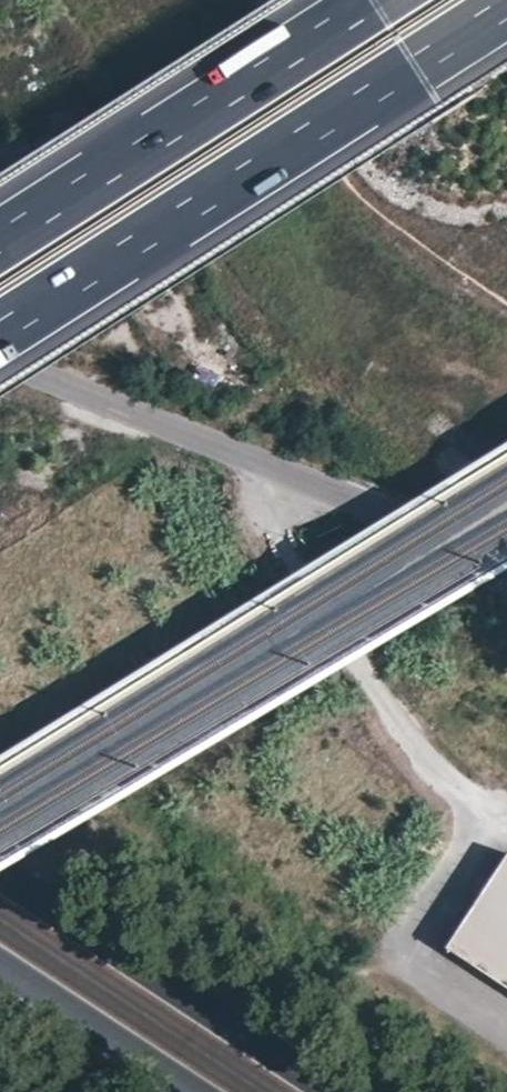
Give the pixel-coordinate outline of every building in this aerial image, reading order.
[(195,367),(190,382),(214,389),(218,374),(195,367)] [(445,946),(506,987),(506,853),(506,852),(445,946)]
